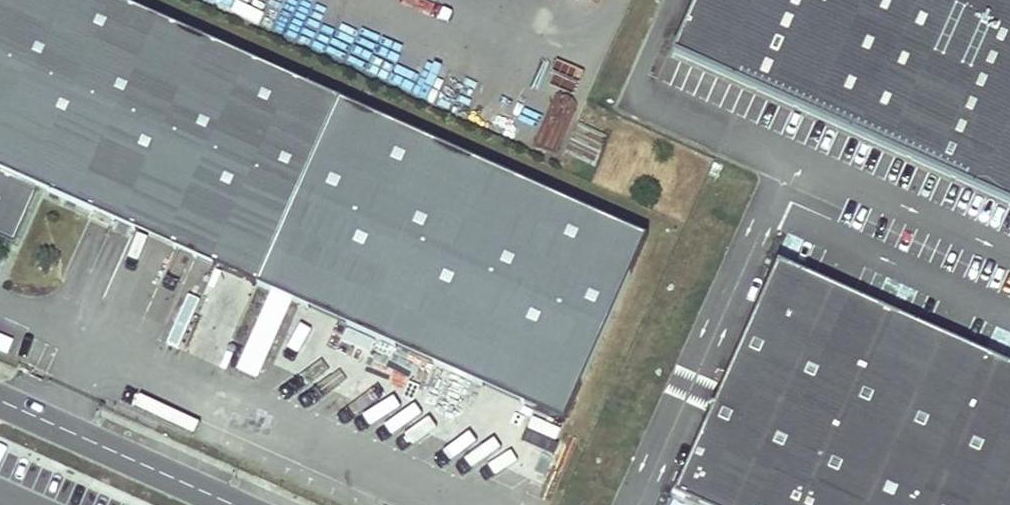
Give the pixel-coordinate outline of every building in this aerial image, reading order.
[(119,0),(0,0),(0,237),(15,243),(40,188),(565,423),(648,238),(119,0)] [(674,53),(775,99),(1009,204),(1009,0),(697,0),(674,53)] [(568,157),(599,162),(604,132),(573,127),(568,157)] [(779,262),(675,494),(699,504),(1009,504),(1009,366),(779,262)]
